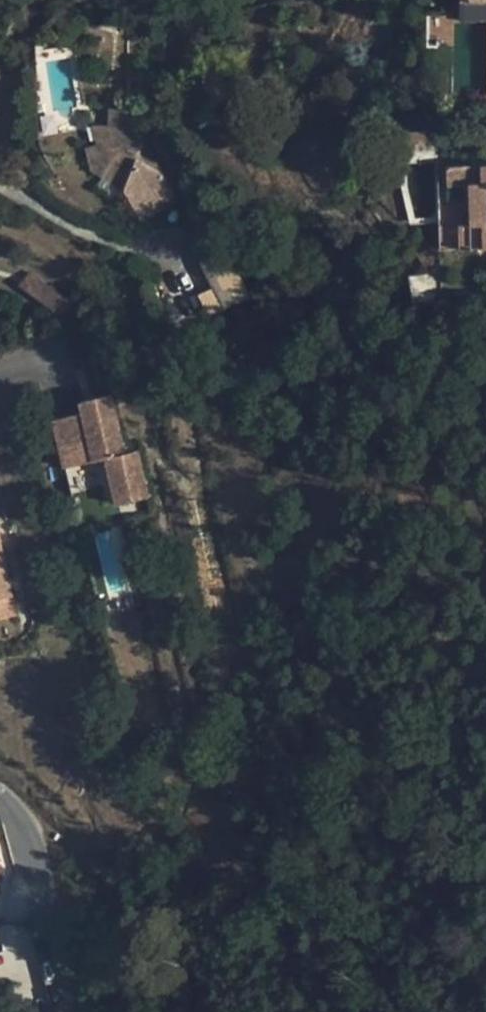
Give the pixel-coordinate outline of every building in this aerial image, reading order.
[(458,19),(458,20),(485,20),(485,0),(458,0),(458,19)] [(141,220),(177,201),(163,175),(152,168),(148,161),(151,153),(137,126),(93,125),(98,144),(93,146),(95,155),(89,157),(92,170),(102,176),(105,172),(127,185),(125,190),(126,190),(141,220)] [(93,146),(87,147),(89,157),(95,155),(93,146)] [(433,150),(404,152),(405,162),(434,161),(433,150)] [(163,175),(151,153),(148,161),(152,168),(163,175)] [(438,166),(439,222),(440,249),(485,247),(485,165),(438,166)] [(127,185),(105,172),(102,176),(125,190),(127,185)] [(64,299),(29,275),(25,281),(59,306),(64,299)] [(241,279),(229,284),(236,302),(248,297),(241,279)] [(126,454),(112,396),(83,403),(85,412),(97,461),(109,458),(120,504),(149,497),(138,451),(126,454)] [(97,461),(85,412),(56,419),(67,468),(97,461)] [(12,595),(0,541),(0,598),(12,595)] [(0,598),(0,619),(17,615),(12,595),(0,598)]
